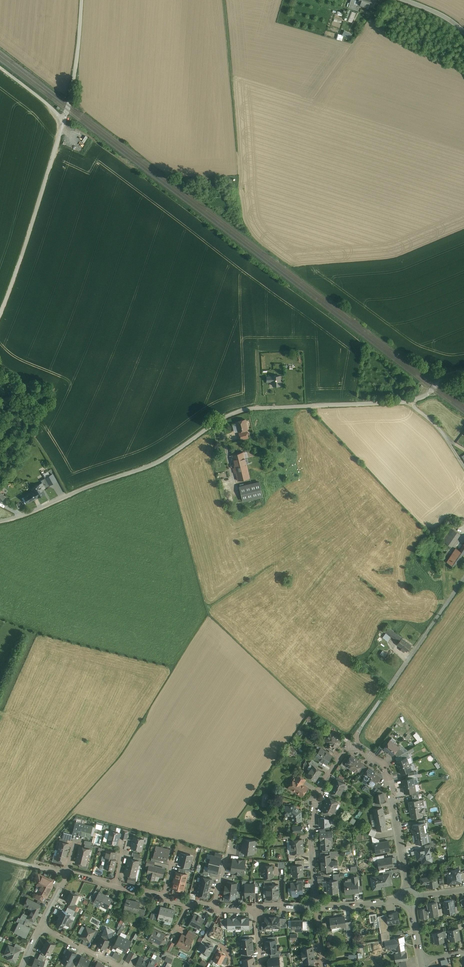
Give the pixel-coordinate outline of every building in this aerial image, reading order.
[(354,3),(354,5),(350,4),(348,9),(356,12),(358,5),(354,3)] [(351,38),(352,33),(344,31),(343,35),(338,34),(337,39),(343,40),(344,36),(351,38)] [(245,420),(236,422),(237,427),(239,432),(248,429),(245,420)] [(247,431),(239,433),(241,439),(248,438),(247,431)] [(244,452),(232,455),(236,472),(248,470),(247,466),(246,462),(245,458),(244,452)] [(38,470),(41,475),(45,473),(39,463),(36,465),(38,470)] [(248,470),(236,472),(237,476),(238,476),(239,480),(250,478),(248,471),(248,470)] [(56,481),(53,474),(51,475),(45,478),(49,485),(56,481)] [(45,478),(45,477),(44,477),(45,478),(41,481),(42,483),(39,484),(42,489),(49,485),(45,478)] [(259,482),(240,486),(242,494),(243,501),(262,496),(259,482)] [(37,498),(44,494),(42,489),(39,484),(32,489),(33,491),(37,498)] [(33,491),(25,496),(29,502),(37,498),(33,491)] [(448,539),(445,542),(452,547),(455,542),(452,539),(457,532),(454,530),(448,539)] [(457,532),(452,539),(455,542),(460,534),(457,532)] [(450,557),(447,562),(455,567),(463,553),(463,545),(463,544),(459,550),(456,548),(450,557)] [(402,638),(385,625),(378,635),(387,642),(392,636),(399,642),(402,638)] [(412,645),(402,638),(399,642),(397,644),(402,648),(405,650),(407,652),(412,645)] [(417,732),(414,735),(418,740),(415,742),(416,744),(422,739),(417,732)] [(341,738),(332,733),(330,733),(328,736),(327,735),(325,736),(324,737),(325,739),(326,740),(327,740),(330,742),(331,744),(329,745),(330,747),(334,749),(335,747),(338,746),(341,741),(341,738)] [(390,741),(390,740),(384,748),(386,749),(385,750),(389,753),(390,752),(393,755),(398,747),(399,747),(394,743),(393,744),(390,741)] [(380,745),(375,752),(379,754),(383,747),(380,745)] [(298,751),(289,746),(287,750),(290,753),(295,756),(298,751)] [(405,752),(398,747),(394,753),(396,754),(397,756),(401,754),(405,752)] [(323,749),(321,748),(317,754),(317,755),(320,757),(319,759),(319,760),(321,761),(323,761),(326,763),(332,755),(323,749)] [(357,759),(351,755),(345,764),(351,768),(357,759)] [(403,758),(396,760),(399,767),(409,763),(407,757),(403,758)] [(319,763),(312,759),(309,763),(313,766),(316,767),(319,763)] [(363,763),(357,759),(351,768),(357,772),(359,769),(362,764),(363,763)] [(313,766),(309,763),(306,761),(304,764),(303,768),(309,772),(313,766)] [(409,763),(399,767),(401,774),(412,770),(409,763)] [(316,767),(313,766),(309,772),(307,775),(309,777),(309,778),(311,779),(312,779),(315,781),(321,771),(316,767)] [(373,771),(369,768),(365,773),(363,776),(364,776),(365,778),(367,779),(368,779),(369,780),(374,773),(375,772),(373,771)] [(374,773),(369,780),(368,781),(369,782),(370,783),(372,785),(374,785),(375,785),(378,781),(380,777),(374,773)] [(306,779),(299,774),(296,778),(296,780),(302,784),(306,779)] [(409,778),(402,780),(403,780),(404,786),(414,785),(413,778),(409,778)] [(336,779),(335,779),(332,785),(342,790),(345,783),(342,782),(336,779)] [(302,784),(296,780),(293,783),(292,782),(289,787),(297,792),(297,791),(303,795),(302,796),(308,788),(302,784)] [(342,790),(332,785),(330,792),(337,795),(339,796),(342,790)] [(414,785),(404,786),(405,793),(412,792),(416,791),(414,785)] [(383,793),(378,794),(379,795),(376,799),(376,802),(381,801),(384,801),(383,793)] [(328,798),(325,804),(335,808),(338,802),(336,801),(328,798)] [(413,801),(409,802),(410,807),(411,812),(412,818),(418,817),(418,814),(422,814),(422,816),(423,816),(422,813),(425,813),(424,808),(421,808),(420,800),(413,801)] [(335,808),(325,804),(322,810),(323,811),(329,813),(332,815),(335,808)] [(301,811),(294,805),(290,806),(285,807),(285,806),(286,816),(291,815),(292,816),(292,821),(302,821),(301,811)] [(382,807),(373,809),(375,820),(384,818),(382,807)] [(330,820),(324,818),(319,818),(320,826),(324,826),(330,825),(330,820)] [(384,818),(375,820),(377,830),(386,829),(384,818)] [(73,833),(82,835),(84,824),(76,822),(73,833)] [(419,824),(413,825),(415,834),(426,832),(425,832),(424,825),(423,823),(425,823),(419,824)] [(84,824),(82,835),(90,837),(93,826),(84,824)] [(120,833),(110,831),(108,838),(110,838),(109,841),(108,841),(107,842),(109,842),(110,844),(111,844),(112,843),(117,844),(120,833)] [(332,831),(320,832),(321,848),(330,848),(330,844),(331,842),(331,840),(332,840),(332,831)] [(426,832),(415,834),(415,835),(416,834),(417,841),(416,841),(416,844),(424,843),(428,842),(427,836),(426,832)] [(144,839),(134,837),(132,848),(141,850),(143,843),(142,842),(143,839),(144,840),(144,839)] [(256,840),(244,839),(243,845),(255,847),(256,840)] [(67,843),(61,841),(58,850),(67,852),(69,843),(67,843)] [(380,842),(375,843),(375,844),(376,844),(377,849),(376,849),(377,853),(390,851),(388,841),(380,842)] [(255,847),(243,845),(242,852),(254,853),(255,847)] [(84,848),(80,847),(78,854),(88,857),(90,849),(84,848)] [(169,850),(161,848),(160,850),(156,849),(154,857),(159,859),(167,861),(169,850)] [(425,849),(424,849),(424,850),(422,850),(416,851),(417,860),(425,858),(426,863),(432,862),(430,849),(429,848),(425,849)] [(116,852),(107,849),(105,857),(107,858),(114,859),(116,852)] [(67,852),(58,850),(56,859),(63,860),(65,861),(67,852)] [(189,867),(189,866),(192,856),(189,856),(188,854),(186,853),(185,854),(182,853),(181,856),(182,857),(181,859),(180,859),(179,864),(184,865),(189,867)] [(88,857),(78,854),(76,862),(80,863),(86,865),(86,864),(88,857)] [(221,858),(211,855),(210,859),(210,863),(219,865),(221,858)] [(331,866),(331,861),(331,858),(331,857),(326,858),(321,858),(322,871),(327,871),(327,869),(331,869),(331,870),(331,866)] [(384,858),(379,859),(379,860),(381,869),(393,867),(392,857),(384,858)] [(114,859),(107,858),(106,863),(105,867),(114,870),(116,860),(114,859)] [(133,859),(129,858),(127,866),(137,869),(139,861),(133,859)] [(151,860),(147,859),(145,867),(149,868),(150,865),(150,864),(154,865),(155,861),(151,860)] [(245,860),(233,859),(233,863),(232,863),(231,868),(232,868),(231,872),(243,874),(244,870),(245,870),(245,864),(245,860)] [(219,865),(210,863),(209,866),(208,871),(217,873),(219,865)] [(164,868),(150,865),(149,868),(148,873),(149,873),(148,878),(154,880),(155,875),(162,877),(164,868)] [(296,865),(292,866),(293,872),(294,872),(295,876),(303,875),(303,871),(302,865),(296,865)] [(137,869),(127,866),(125,874),(129,875),(135,877),(135,876),(137,869)] [(272,878),(272,866),(264,866),(264,870),(263,871),(263,873),(264,874),(264,878),(272,878)] [(460,869),(454,870),(455,874),(447,875),(448,884),(454,883),(461,882),(462,882),(461,877),(460,873),(460,869)] [(187,874),(177,872),(177,873),(175,880),(185,882),(187,874)] [(52,880),(38,873),(36,878),(40,880),(50,885),(52,880)] [(384,875),(377,876),(377,878),(373,878),(375,889),(373,889),(373,890),(381,888),(381,886),(386,885),(391,884),(389,874),(384,875)] [(213,879),(201,876),(199,882),(211,885),(213,879)] [(357,876),(352,877),(353,882),(344,882),(345,893),(346,893),(345,892),(355,891),(355,892),(356,892),(356,891),(359,891),(359,892),(359,886),(358,881),(357,876)] [(436,876),(427,877),(421,878),(422,884),(428,883),(429,886),(427,887),(433,886),(433,885),(437,884),(437,886),(438,886),(436,876)] [(50,885),(40,880),(38,884),(41,886),(38,892),(47,897),(47,896),(52,886),(50,885)] [(185,882),(175,880),(173,888),(180,890),(183,891),(185,882)] [(334,880),(327,881),(327,886),(328,893),(333,892),(333,893),(338,892),(337,880),(334,880)] [(211,885),(199,882),(198,888),(209,891),(211,885)] [(225,889),(237,891),(237,887),(236,887),(237,883),(227,882),(226,887),(225,887),(225,889)] [(297,883),(291,884),(291,894),(292,894),(299,893),(303,893),(303,883),(297,883)] [(209,891),(198,888),(196,895),(197,895),(208,898),(209,891)] [(237,891),(225,889),(225,891),(226,891),(225,897),(232,898),(235,898),(235,894),(236,894),(237,891)] [(78,895),(71,892),(71,891),(69,896),(67,901),(67,900),(67,901),(70,902),(71,903),(74,904),(78,895)] [(47,897),(38,892),(35,898),(44,903),(47,897)] [(106,895),(99,892),(95,898),(94,902),(100,905),(106,895)] [(112,899),(106,895),(100,905),(107,909),(111,901),(112,899)] [(42,905),(28,898),(24,905),(33,910),(32,912),(31,912),(28,918),(34,921),(42,905)] [(140,902),(127,899),(124,909),(137,912),(138,912),(139,908),(140,902)] [(453,900),(444,901),(446,914),(447,914),(447,913),(454,912),(455,913),(454,907),(453,900)] [(74,904),(71,903),(70,902),(68,907),(72,909),(75,911),(77,905),(74,904)] [(436,902),(428,904),(429,910),(428,910),(428,911),(426,911),(425,908),(421,909),(421,912),(420,912),(421,919),(427,918),(426,914),(429,914),(430,915),(438,914),(438,916),(437,909),(438,909),(436,902)] [(175,910),(161,907),(158,918),(165,920),(171,922),(172,922),(175,910)] [(66,912),(62,910),(62,911),(63,911),(61,916),(60,916),(58,921),(64,924),(66,924),(68,918),(70,914),(66,912)] [(398,912),(386,914),(387,915),(386,915),(388,924),(399,923),(398,912)] [(198,917),(193,914),(194,915),(188,926),(190,924),(196,927),(197,926),(200,927),(199,929),(201,930),(201,929),(200,928),(205,917),(204,920),(201,918),(202,917),(199,916),(198,917)] [(386,915),(378,916),(381,932),(389,931),(388,924),(386,915)] [(345,917),(330,919),(332,928),(332,927),(341,926),(341,928),(344,927),(346,927),(345,922),(345,917)] [(246,918),(238,918),(235,918),(231,918),(228,918),(228,919),(228,925),(228,929),(249,928),(249,926),(249,920),(249,918),(246,918)] [(303,921),(303,920),(292,920),(292,928),(295,928),(299,928),(299,929),(303,929),(303,921)] [(24,924),(19,922),(14,932),(19,934),(20,932),(23,933),(22,936),(26,937),(31,927),(24,924)] [(222,929),(215,925),(211,933),(220,938),(223,933),(220,932),(222,929)] [(94,931),(86,927),(81,936),(86,939),(89,941),(92,936),(95,931),(94,931)] [(165,935),(154,929),(149,939),(153,941),(154,940),(160,944),(165,935)] [(458,929),(449,930),(450,936),(452,936),(453,940),(460,939),(459,935),(458,929)] [(442,931),(431,933),(431,934),(434,934),(435,943),(433,943),(433,944),(444,942),(443,938),(442,931)] [(110,940),(102,936),(97,945),(105,949),(110,940)] [(113,947),(119,950),(125,939),(119,936),(113,947)] [(187,938),(182,936),(181,936),(177,943),(181,944),(182,947),(187,950),(193,940),(188,938),(187,938)] [(404,937),(395,938),(395,939),(396,945),(396,947),(397,951),(405,950),(403,942),(405,942),(404,937)] [(249,938),(240,939),(241,946),(253,945),(252,943),(251,938),(249,938)] [(131,942),(125,939),(119,950),(125,953),(131,942)] [(395,939),(385,940),(386,948),(390,947),(389,946),(396,945),(395,939)] [(56,944),(47,940),(45,944),(42,950),(47,953),(50,955),(56,944)] [(268,941),(266,941),(266,944),(266,948),(267,948),(267,952),(277,951),(275,940),(268,941)] [(210,944),(207,943),(206,945),(203,951),(202,952),(209,955),(213,946),(213,945),(211,944),(210,944)] [(14,947),(9,945),(6,952),(9,954),(7,959),(15,962),(20,950),(14,947)] [(253,945),(241,946),(242,953),(248,952),(253,952),(252,947),(253,947),(253,945)] [(313,947),(312,947),(307,947),(306,947),(302,948),(304,962),(308,962),(314,961),(315,961),(313,947)] [(63,961),(69,964),(71,965),(73,961),(76,953),(68,949),(63,961)] [(220,951),(219,951),(214,960),(221,964),(221,962),(225,956),(225,955),(222,953),(222,952),(220,951)] [(137,955),(130,952),(126,960),(132,963),(137,955)] [(82,956),(78,963),(77,966),(79,966),(87,966),(90,961),(82,956)] [(135,965),(139,966),(147,966),(149,963),(143,960),(144,959),(140,957),(135,965)] [(271,958),(272,960),(268,961),(269,966),(280,966),(279,958),(279,957),(271,958)] [(35,958),(32,966),(36,966),(43,966),(46,960),(40,958),(39,960),(35,958)] [(147,966),(153,966),(156,962),(156,960),(155,959),(152,958),(149,963),(147,966)] [(244,959),(243,959),(244,966),(255,965),(254,961),(254,958),(244,959)]
